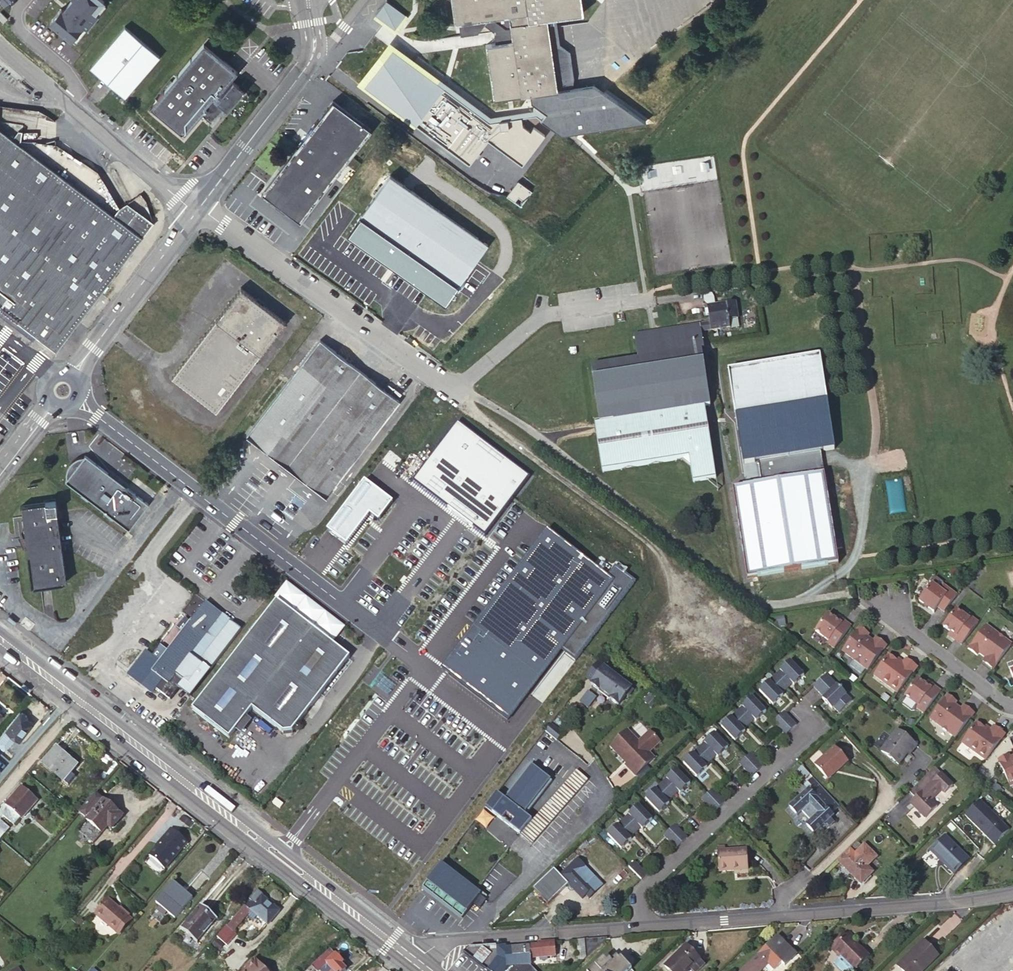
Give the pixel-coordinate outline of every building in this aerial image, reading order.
[(72,40),(84,25),(87,28),(98,14),(95,12),(104,1),(103,0),(72,0),(64,10),(61,8),(50,22),(72,40)] [(544,113),(551,113),(568,88),(570,86),(547,70),(545,53),(539,54),(532,49),(530,35),(533,30),(547,28),(545,19),(555,17),(582,13),(580,0),(450,0),(454,22),(458,21),(459,29),(459,32),(460,36),(493,31),(494,37),(495,43),(485,44),(493,99),(507,97),(510,97),(512,97),(525,95),(530,94),(530,97),(530,103),(535,106),(544,113)] [(378,16),(395,29),(404,17),(387,4),(378,16)] [(568,88),(573,88),(574,79),(570,51),(559,44),(555,17),(545,19),(547,28),(533,30),(530,35),(532,49),(539,54),(545,53),(547,70),(570,86),(568,88)] [(126,106),(157,64),(122,37),(90,79),(126,106)] [(489,122),(393,49),(365,86),(447,148),(448,146),(463,157),(462,159),(469,165),(488,140),(522,166),(545,135),(534,127),(531,131),(523,125),(521,117),(489,122)] [(238,78),(204,51),(152,117),(186,144),(204,122),(213,129),(226,115),(229,117),(246,96),(232,85),(238,78)] [(540,118),(561,134),(570,133),(646,121),(593,82),(573,88),(568,88),(551,113),(544,113),(540,118)] [(286,210),(284,212),(300,224),(369,130),(331,102),(261,195),(277,207),(279,204),(286,210)] [(536,116),(540,118),(544,113),(535,106),(536,116)] [(55,352),(82,317),(153,224),(140,213),(129,227),(115,217),(61,177),(0,131),(0,309),(55,352)] [(359,217),(458,286),(486,244),(388,175),(359,217)] [(129,227),(140,213),(126,203),(115,217),(129,227)] [(277,207),(284,212),(286,210),(279,204),(277,207)] [(458,286),(359,217),(346,236),(445,304),(458,286)] [(216,412),(284,323),(241,289),(172,378),(216,412)] [(737,317),(735,303),(715,306),(715,307),(707,308),(710,324),(711,331),(720,330),(719,329),(730,328),(729,325),(728,318),(737,317)] [(15,328),(14,329),(31,343),(32,342),(34,344),(51,357),(55,352),(0,309),(0,317),(15,328)] [(633,330),(634,336),(700,326),(699,320),(633,330)] [(711,331),(710,324),(700,326),(701,333),(711,331)] [(704,353),(701,333),(700,326),(634,336),(637,355),(591,362),(600,419),(594,420),(602,474),(682,462),(689,471),(692,485),(716,482),(705,410),(711,410),(702,353),(704,353)] [(326,497),(399,401),(319,340),(247,436),(326,497)] [(820,358),(728,373),(743,465),(757,463),(760,483),(823,473),(820,453),(835,450),(828,404),(820,358)] [(530,477),(457,422),(412,482),(485,537),(530,477)] [(106,472),(83,455),(81,457),(80,457),(79,457),(77,457),(76,458),(75,458),(72,460),(70,461),(69,463),(68,464),(66,466),(65,469),(64,473),(64,476),(64,477),(64,478),(65,479),(63,481),(80,494),(79,495),(86,500),(87,499),(106,513),(105,514),(111,519),(112,517),(127,529),(147,503),(125,487),(122,491),(102,477),(106,472)] [(106,472),(102,477),(122,491),(125,487),(106,472)] [(837,563),(823,473),(760,483),(732,488),(746,578),(837,563)] [(327,530),(346,545),(370,514),(377,519),(391,502),(364,482),(327,530)] [(517,534),(575,574),(602,537),(544,496),(517,534)] [(66,582),(55,501),(21,506),(32,587),(66,582)] [(930,584),(938,590),(942,586),(942,582),(935,577),(932,578),(928,582),(930,584)] [(936,607),(943,612),(956,596),(942,586),(938,590),(930,584),(917,601),(923,605),(926,607),(932,612),(936,607)] [(470,687),(521,726),(596,628),(545,590),(470,687)] [(292,732),(350,657),(277,601),(191,710),(229,739),(252,709),(282,733),(292,732)] [(198,662),(230,621),(205,603),(190,623),(185,619),(177,629),(182,633),(166,653),(160,648),(153,657),(160,662),(152,672),(168,684),(175,676),(190,656),(198,662)] [(955,609),(942,626),(949,631),(953,634),(951,637),(953,639),(960,645),(977,623),(970,617),(968,619),(955,609)] [(834,620),(826,615),(814,632),(828,642),(826,644),(834,649),(850,627),(840,620),(838,623),(834,620)] [(210,671),(242,630),(230,621),(198,662),(204,666),(210,671)] [(985,625),(967,648),(976,654),(977,652),(984,657),(987,659),(984,663),(991,669),(1010,645),(985,625)] [(867,635),(858,629),(841,652),(867,671),(885,646),(877,641),(875,645),(872,643),(865,638),(867,635)] [(160,662),(153,657),(147,652),(144,653),(128,674),(128,676),(129,677),(150,693),(151,693),(152,693),(155,689),(169,699),(183,682),(175,676),(168,684),(152,672),(160,662)] [(190,656),(175,676),(183,682),(184,682),(193,681),(204,666),(198,662),(190,656)] [(894,661),(887,656),(873,676),(897,694),(916,668),(904,660),(902,663),(901,664),(895,660),(894,661)] [(789,661),(773,676),(786,689),(791,684),(793,685),(803,676),(789,661)] [(595,663),(583,678),(590,683),(588,685),(596,691),(597,691),(598,690),(608,698),(607,700),(608,700),(615,706),(623,696),(629,689),(595,663)] [(825,675),(812,687),(822,698),(821,699),(831,709),(832,708),(837,714),(850,701),(825,675)] [(773,676),(758,691),(772,705),(782,696),(780,694),(786,689),(773,676)] [(916,680),(904,697),(917,707),(916,709),(923,714),(939,692),(930,685),(928,688),(923,685),(916,680)] [(623,696),(625,698),(631,691),(629,689),(623,696)] [(594,693),(606,702),(608,700),(607,700),(608,698),(598,690),(597,691),(596,691),(594,693)] [(589,691),(581,702),(588,707),(596,697),(589,691)] [(651,696),(645,703),(650,708),(657,700),(651,696)] [(953,705),(954,702),(945,696),(929,719),(955,738),(972,714),(965,708),(962,712),(959,710),(953,705)] [(751,697),(736,712),(748,725),(753,720),(755,721),(765,712),(751,697)] [(27,717),(28,716),(27,714),(25,713),(22,710),(20,711),(0,735),(0,745),(6,749),(16,737),(20,740),(32,725),(25,719),(27,717)] [(736,712),(720,726),(734,741),(744,731),(743,730),(748,725),(736,712)] [(783,712),(777,717),(790,730),(795,725),(783,712)] [(777,717),(772,722),(784,735),(790,730),(777,717)] [(982,729),(975,723),(960,744),(985,761),(1003,734),(992,727),(989,730),(989,732),(983,728),(982,729)] [(542,731),(554,740),(559,734),(548,724),(542,731)] [(609,746),(624,761),(625,760),(627,762),(624,765),(634,776),(653,759),(647,753),(659,742),(649,731),(638,742),(627,730),(609,746)] [(916,745),(896,730),(881,751),(898,764),(907,752),(909,754),(916,745)] [(713,733),(698,748),(710,761),(715,756),(717,757),(727,748),(713,733)] [(846,761),(833,747),(813,765),(827,779),(846,761)] [(710,761),(698,748),(682,763),(696,777),(706,768),(705,766),(710,761)] [(76,767),(55,749),(42,764),(64,782),(76,767)] [(750,753),(744,758),(757,771),(762,766),(750,753)] [(997,760),(1009,786),(1012,784),(1012,756),(1008,758),(1007,755),(997,760)] [(744,758),(739,764),(751,777),(757,771),(744,758)] [(546,772),(537,765),(534,768),(528,763),(501,798),(523,814),(550,780),(543,775),(546,772)] [(954,783),(936,765),(910,789),(917,796),(913,799),(916,802),(914,804),(926,816),(938,805),(932,799),(942,788),(945,791),(954,783)] [(676,769),(660,784),(672,797),(678,792),(679,793),(689,784),(676,769)] [(586,779),(575,770),(519,834),(530,844),(586,779)] [(838,807),(818,783),(810,791),(807,788),(787,806),(796,816),(804,809),(808,805),(816,814),(812,817),(804,825),(813,834),(832,816),(830,814),(838,807)] [(660,784),(645,798),(658,813),(668,803),(667,802),(672,797),(660,784)] [(22,818),(37,801),(20,787),(5,804),(7,806),(6,807),(8,809),(3,815),(14,825),(20,817),(22,818)] [(712,788),(707,793),(719,807),(725,801),(712,788)] [(495,792),(483,807),(518,833),(529,819),(523,814),(501,798),(495,792)] [(104,799),(97,793),(95,794),(103,801),(104,799)] [(707,793),(701,799),(713,812),(719,807),(707,793)] [(103,801),(95,794),(78,813),(86,820),(103,801)] [(111,822),(115,825),(123,816),(104,799),(103,801),(86,820),(101,833),(107,827),(111,822)] [(980,801),(965,816),(987,839),(1003,824),(980,801)] [(622,820),(635,833),(640,827),(641,829),(651,819),(638,805),(622,820)] [(808,805),(804,809),(812,817),(816,814),(808,805)] [(507,844),(516,833),(484,809),(476,821),(507,844)] [(101,833),(86,820),(77,830),(92,843),(101,833)] [(622,820),(607,835),(620,849),(631,839),(629,838),(635,833),(622,820)] [(5,833),(9,828),(0,821),(0,829),(5,833)] [(111,830),(115,825),(111,822),(107,827),(111,830)] [(674,823),(669,828),(681,842),(687,836),(674,823)] [(669,828),(663,834),(675,847),(681,842),(669,828)] [(163,872),(186,845),(169,831),(159,844),(160,844),(148,859),(163,872)] [(968,860),(944,836),(930,851),(939,860),(940,858),(943,862),(942,863),(953,875),(968,860)] [(859,844),(856,841),(849,849),(851,852),(859,844)] [(851,852),(849,849),(836,861),(859,884),(871,873),(866,867),(875,858),(863,845),(854,854),(851,852)] [(718,873),(733,871),(732,868),(747,867),(746,849),(716,851),(718,873)] [(583,868),(576,860),(559,876),(568,884),(581,898),(585,894),(588,897),(601,886),(594,878),(593,879),(583,868)] [(441,861),(421,887),(460,918),(471,904),(477,909),(484,900),(479,896),(481,893),(441,861)] [(635,861),(629,866),(642,879),(647,873),(635,861)] [(568,884),(559,876),(552,868),(531,888),(546,904),(568,884)] [(181,894),(184,891),(173,882),(170,886),(181,894)] [(192,898),(184,891),(181,894),(170,886),(156,903),(175,919),(192,898)] [(232,931),(244,918),(248,913),(249,911),(254,915),(266,925),(278,911),(261,896),(262,895),(256,889),(248,898),(249,899),(254,903),(249,910),(244,905),(243,905),(237,912),(225,925),(215,935),(226,944),(235,933),(232,931)] [(249,899),(244,905),(249,910),(254,903),(249,899)] [(115,933),(128,918),(120,911),(107,900),(94,915),(115,933)] [(181,929),(188,935),(197,943),(217,920),(200,906),(181,929)] [(128,918),(130,916),(122,910),(120,911),(128,918)] [(115,933),(120,936),(132,921),(128,918),(115,933)] [(197,943),(188,935),(184,941),(192,948),(197,943)] [(766,963),(773,970),(780,962),(783,966),(794,955),(776,936),(742,968),(742,970),(758,970),(766,963)] [(845,936),(829,951),(837,959),(848,970),(853,970),(867,958),(851,941),(845,936)] [(575,940),(577,965),(605,938),(575,940)] [(922,941),(896,966),(900,970),(922,970),(937,957),(922,941)] [(536,946),(509,947),(509,955),(529,954),(529,957),(555,956),(554,942),(536,943),(536,946)] [(462,952),(486,970),(503,970),(506,966),(530,965),(529,957),(529,954),(509,955),(509,947),(505,948),(505,945),(467,948),(466,949),(462,952)] [(685,945),(664,965),(669,970),(686,970),(689,968),(693,970),(698,970),(704,965),(685,945)] [(315,970),(316,970),(317,970),(325,964),(332,970),(343,970),(345,970),(340,965),(342,963),(328,948),(310,965),(315,970)] [(620,958),(618,959),(615,957),(610,962),(608,960),(606,963),(602,959),(588,970),(632,970),(620,958)] [(830,966),(835,970),(848,970),(837,959),(830,966)] [(255,960),(246,969),(247,970),(246,970),(265,970),(255,960)]
